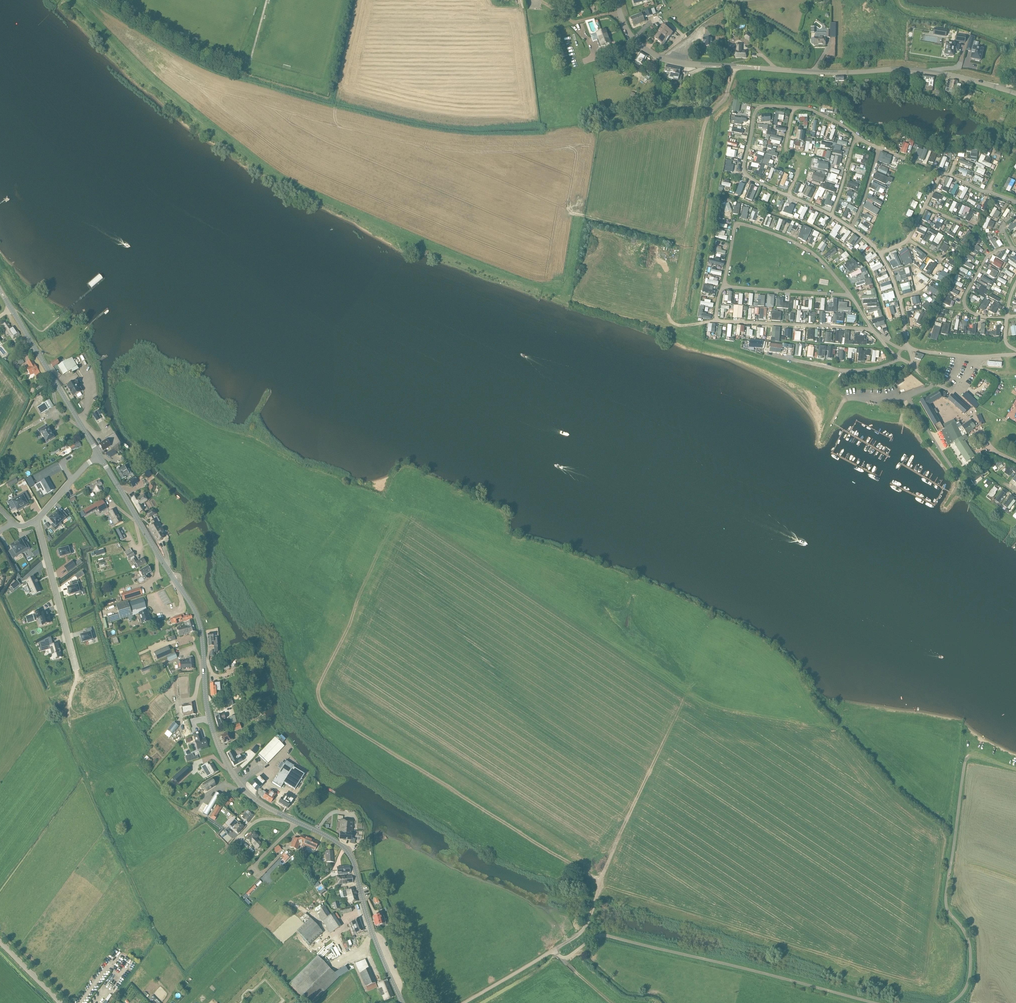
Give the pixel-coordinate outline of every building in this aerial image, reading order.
[(654,8),(645,11),(647,17),(656,14),(654,8)] [(582,15),(583,18),(591,15),(590,9),(583,11),(584,14),(582,15)] [(630,17),(634,26),(645,22),(647,21),(646,16),(643,17),(642,13),(630,17)] [(654,39),(663,45),(669,36),(670,37),(673,33),(663,26),(654,39)] [(705,46),(712,46),(712,38),(712,35),(715,35),(723,36),(723,31),(720,31),(720,28),(719,28),(719,26),(716,26),(716,28),(706,28),(706,35),(704,35),(704,38),(703,38),(703,43),(705,43),(705,46)] [(603,48),(605,48),(609,47),(610,45),(610,44),(611,44),(606,30),(597,33),(597,34),(591,36),(593,42),(597,40),(600,47),(602,46),(602,47),(603,46),(603,48)] [(814,45),(825,45),(826,38),(831,38),(831,31),(826,31),(826,33),(816,33),(815,34),(815,37),(814,37),(814,38),(813,38),(811,39),(811,43),(812,45),(814,45)] [(983,49),(973,47),(974,42),(973,42),(974,38),(970,37),(966,50),(972,52),(971,54),(972,54),(971,59),(975,60),(979,61),(980,60),(981,61),(983,49)] [(736,57),(746,58),(746,52),(742,52),(742,44),(736,43),(735,51),(736,52),(736,57)] [(959,46),(947,44),(945,55),(946,56),(948,56),(949,55),(953,56),(954,51),(958,51),(959,46)] [(634,65),(639,68),(642,65),(647,57),(649,59),(650,57),(641,51),(635,61),(634,65)] [(669,79),(673,80),(674,77),(679,78),(681,69),(667,66),(665,72),(671,73),(669,79)] [(926,82),(926,86),(933,87),(934,76),(924,75),(922,75),(922,77),(924,77),(923,79),(925,80),(927,80),(926,82)] [(838,83),(838,86),(843,85),(843,82),(844,81),(844,76),(836,76),(836,82),(839,82),(839,83),(838,83)] [(946,91),(949,92),(950,89),(956,90),(958,82),(952,80),(951,83),(948,82),(946,91)] [(934,97),(941,98),(942,91),(939,90),(940,88),(936,87),(934,97)] [(833,112),(834,106),(823,104),(822,112),(825,112),(826,110),(833,112)] [(778,120),(784,120),(784,112),(775,111),(774,125),(777,125),(778,120)] [(807,128),(808,114),(799,114),(799,121),(804,121),(804,127),(807,128)] [(772,127),(759,123),(758,128),(767,130),(765,138),(769,139),(772,127)] [(833,128),(831,134),(828,133),(827,137),(832,139),(836,130),(833,128)] [(771,143),(780,145),(782,137),(771,135),(770,139),(772,139),(771,143)] [(760,138),(758,145),(766,147),(768,141),(760,138)] [(830,149),(832,143),(822,141),(820,147),(830,149)] [(903,143),(900,151),(906,154),(909,146),(903,143)] [(842,155),(843,151),(841,151),(842,146),(835,144),(833,153),(842,155)] [(972,149),(970,160),(976,161),(978,150),(972,149)] [(824,150),(822,157),(825,157),(825,159),(830,160),(831,152),(824,150)] [(757,151),(755,156),(757,157),(755,161),(761,163),(763,156),(760,155),(761,152),(757,151)] [(892,161),(885,158),(887,154),(882,152),(879,161),(890,165),(892,161)] [(978,162),(991,167),(992,164),(989,163),(991,158),(981,154),(978,162)] [(840,165),(842,156),(835,155),(834,164),(840,165)] [(943,168),(947,158),(943,156),(938,166),(943,168)] [(961,158),(959,162),(972,168),(974,164),(961,158)] [(828,170),(829,163),(819,160),(817,168),(828,170)] [(977,163),(975,172),(984,175),(986,169),(984,169),(985,165),(977,163)] [(764,170),(766,171),(768,166),(762,164),(758,176),(761,177),(764,170)] [(887,174),(889,168),(879,165),(877,172),(887,174)] [(962,174),(966,176),(968,171),(960,167),(959,170),(963,172),(962,174)] [(812,179),(823,183),(826,176),(814,172),(812,179)] [(836,179),(838,175),(829,172),(827,180),(837,184),(839,180),(836,179)] [(891,184),(893,179),(876,172),(870,190),(879,193),(880,188),(886,190),(888,183),(891,184)] [(942,190),(948,192),(953,179),(947,176),(942,190)] [(847,187),(856,190),(858,184),(849,181),(847,187)] [(1006,181),(1003,190),(1009,192),(1011,188),(1014,190),(1015,185),(1015,182),(1011,181),(1010,183),(1006,181)] [(799,190),(805,193),(808,186),(798,182),(794,192),(797,194),(799,190)] [(742,195),(745,185),(739,183),(736,193),(742,195)] [(746,198),(752,201),(758,187),(751,184),(746,198)] [(811,198),(815,189),(809,186),(804,195),(811,198)] [(821,198),(826,189),(820,186),(814,197),(817,199),(819,196),(821,198)] [(856,197),(858,194),(848,190),(846,196),(849,197),(847,201),(850,202),(853,196),(856,197)] [(965,196),(966,193),(959,190),(956,196),(966,200),(968,197),(965,196)] [(941,201),(943,196),(934,193),(932,198),(941,201)] [(971,193),(968,202),(975,205),(977,199),(972,198),(973,194),(971,193)] [(828,204),(831,206),(834,200),(831,199),(832,196),(828,195),(824,204),(828,206),(828,204)] [(878,214),(880,208),(872,205),(873,202),(881,205),(883,202),(877,199),(877,198),(871,195),(865,208),(878,214)] [(953,201),(949,210),(953,212),(954,211),(956,211),(959,204),(953,201)] [(729,202),(721,205),(724,213),(732,210),(729,202)] [(793,212),(795,204),(790,202),(787,210),(793,212)] [(744,204),(740,219),(746,220),(750,206),(744,204)] [(849,204),(847,208),(856,212),(858,208),(849,204)] [(798,213),(801,214),(800,216),(803,218),(808,208),(802,205),(798,213)] [(963,205),(959,213),(966,217),(970,208),(963,205)] [(994,207),(990,215),(997,219),(1001,212),(997,210),(997,208),(994,207)] [(755,221),(759,210),(754,208),(750,219),(755,221)] [(842,216),(845,218),(851,211),(847,208),(842,216)] [(932,213),(926,210),(922,219),(928,222),(932,213)] [(813,225),(819,213),(816,212),(815,214),(812,212),(807,222),(813,225)] [(870,222),(871,219),(868,217),(869,215),(865,212),(862,217),(870,222)] [(818,222),(824,226),(830,218),(826,216),(824,218),(822,217),(818,222)] [(989,223),(994,225),(995,222),(991,220),(991,219),(987,217),(983,227),(986,229),(989,223)] [(936,224),(931,223),(930,226),(940,229),(944,220),(938,218),(936,224)] [(792,221),(786,233),(789,234),(795,222),(792,221)] [(865,222),(863,224),(860,223),(858,226),(867,231),(869,229),(870,230),(872,226),(865,222)] [(1010,231),(1015,228),(1015,222),(1008,227),(1010,231)] [(830,235),(836,237),(842,225),(837,223),(830,235)] [(803,239),(805,234),(809,235),(812,229),(804,225),(798,237),(803,239)] [(919,225),(917,231),(925,235),(927,228),(919,225)] [(949,230),(947,234),(954,237),(959,226),(956,225),(953,232),(949,230)] [(928,242),(932,235),(935,237),(937,232),(929,228),(923,240),(928,242)] [(727,239),(727,236),(725,236),(725,231),(720,230),(718,238),(727,239)] [(814,230),(808,243),(811,245),(813,240),(816,241),(820,232),(814,230)] [(838,234),(836,237),(843,243),(851,232),(848,230),(845,233),(843,232),(840,236),(838,234)] [(961,242),(965,243),(972,232),(968,230),(961,242)] [(853,233),(847,243),(854,248),(860,238),(853,233)] [(938,244),(944,236),(939,233),(933,241),(938,244)] [(990,240),(995,249),(999,246),(994,237),(990,240)] [(945,253),(949,246),(944,242),(939,249),(945,253)] [(869,247),(866,244),(864,246),(862,244),(857,248),(862,253),(869,247)] [(837,251),(839,255),(843,252),(841,248),(837,251),(835,247),(824,256),(827,259),(837,251)] [(913,250),(923,256),(925,253),(915,247),(913,250)] [(888,261),(890,265),(895,262),(898,267),(903,264),(895,250),(888,254),(891,259),(888,261)] [(878,256),(876,253),(873,255),(871,252),(865,256),(864,254),(863,255),(868,263),(878,256)] [(928,258),(921,270),(930,275),(937,263),(928,258)] [(973,269),(975,266),(964,260),(962,264),(973,269)] [(873,272),(883,267),(880,261),(875,264),(874,262),(869,264),(873,272)] [(958,270),(970,277),(973,273),(961,266),(958,270)] [(865,278),(870,277),(866,267),(851,273),(853,277),(863,273),(865,278)] [(909,267),(904,268),(905,271),(899,272),(902,281),(911,278),(909,267)] [(938,276),(935,275),(934,277),(942,282),(947,274),(941,270),(938,276)] [(887,273),(877,278),(878,282),(889,277),(887,273)] [(922,287),(928,278),(921,274),(915,283),(922,287)] [(957,275),(953,283),(962,287),(964,284),(959,282),(961,277),(957,275)] [(719,281),(714,280),(714,277),(710,276),(709,279),(706,278),(705,283),(718,285),(719,281)] [(981,279),(991,286),(994,282),(984,276),(981,279)] [(866,286),(872,284),(870,278),(856,283),(857,286),(865,283),(866,286)] [(879,285),(881,292),(893,288),(890,279),(883,281),(884,284),(879,285)] [(900,284),(902,291),(911,289),(909,282),(900,284)] [(928,290),(935,294),(939,287),(931,283),(928,290)] [(715,295),(716,291),(710,290),(711,285),(704,284),(703,294),(715,295)] [(980,286),(978,290),(975,289),(974,291),(985,297),(989,290),(980,286)] [(862,298),(876,298),(876,289),(867,289),(867,295),(862,295),(862,298)] [(882,293),(883,301),(895,299),(894,292),(882,293)] [(947,294),(944,303),(951,305),(953,296),(947,294)] [(777,297),(777,308),(789,308),(789,302),(784,302),(784,297),(777,297)] [(790,309),(812,309),(812,301),(805,301),(805,306),(798,306),(798,300),(794,300),(794,298),(790,298),(790,309)] [(837,311),(838,298),(833,298),(833,306),(829,306),(829,311),(837,311)] [(984,298),(980,308),(985,311),(990,300),(984,298)] [(711,303),(711,300),(705,299),(704,302),(701,301),(701,304),(713,307),(714,304),(711,303)] [(848,303),(842,302),(843,299),(839,299),(838,311),(851,312),(852,308),(847,307),(848,303)] [(922,305),(926,310),(932,305),(927,300),(922,305)] [(989,311),(996,314),(998,309),(1001,310),(1003,306),(994,301),(989,311)] [(727,309),(729,309),(730,305),(721,305),(721,318),(724,318),(724,312),(727,312),(727,309)] [(743,318),(743,305),(734,305),(733,317),(743,318)] [(759,314),(759,309),(749,307),(748,318),(751,319),(752,313),(759,314)] [(874,313),(875,318),(882,316),(880,307),(867,310),(868,314),(874,313)] [(712,314),(703,313),(704,310),(699,309),(698,317),(711,319),(712,314)] [(781,321),(781,311),(772,311),(772,320),(781,321)] [(922,311),(920,314),(917,312),(914,318),(918,320),(916,323),(921,325),(927,313),(922,311)] [(850,324),(854,324),(855,313),(834,312),(833,323),(844,323),(844,321),(850,321),(850,324)] [(873,319),(875,327),(886,325),(884,317),(873,319)] [(937,341),(942,324),(936,322),(930,339),(937,341)] [(3,326),(6,330),(6,331),(9,336),(10,335),(13,339),(20,335),(14,326),(12,328),(8,323),(3,326)] [(736,336),(740,336),(740,332),(744,332),(745,325),(737,325),(736,336)] [(990,335),(1000,336),(1000,326),(996,325),(995,329),(991,329),(990,335)] [(771,340),(780,341),(780,326),(772,326),(771,340)] [(842,344),(844,331),(837,330),(835,343),(842,344)] [(802,332),(794,332),(794,340),(801,341),(802,332)] [(855,333),(855,345),(867,345),(867,339),(865,339),(866,336),(858,336),(858,333),(855,333)] [(749,340),(749,350),(754,350),(754,348),(763,348),(763,341),(749,340)] [(833,359),(833,355),(836,355),(836,346),(828,346),(829,359),(833,359)] [(858,348),(857,362),(865,362),(865,355),(869,355),(870,351),(863,350),(863,348),(858,348)] [(20,356),(16,358),(20,365),(24,363),(20,356)] [(58,366),(63,375),(70,371),(71,372),(72,372),(72,373),(78,369),(72,358),(67,361),(58,366)] [(29,366),(26,368),(30,376),(34,374),(35,376),(40,373),(32,359),(27,362),(29,366)] [(912,377),(902,386),(907,391),(917,382),(912,377)] [(67,386),(69,389),(68,389),(69,391),(79,385),(76,381),(74,382),(74,381),(67,386)] [(79,385),(69,391),(71,393),(73,397),(80,393),(80,392),(82,391),(79,385)] [(953,442),(967,462),(974,456),(964,441),(968,439),(965,435),(974,429),(973,429),(976,427),(971,420),(958,428),(954,420),(942,426),(930,405),(942,398),(945,399),(946,394),(945,392),(940,395),(938,392),(926,399),(925,398),(920,401),(937,432),(942,430),(943,433),(948,445),(953,442)] [(962,397),(975,409),(980,404),(970,395),(968,397),(965,394),(962,397)] [(968,409),(952,395),(948,399),(964,414),(968,409)] [(50,400),(37,407),(41,414),(54,407),(50,400)] [(45,426),(38,430),(40,433),(40,432),(41,433),(46,442),(47,442),(54,438),(54,437),(48,428),(47,429),(45,426)] [(99,445),(103,451),(107,448),(110,447),(111,449),(121,444),(115,433),(105,439),(106,441),(99,445)] [(75,444),(73,445),(74,446),(70,448),(72,451),(76,448),(76,449),(82,446),(79,441),(75,444)] [(114,449),(107,453),(105,454),(108,457),(110,458),(111,457),(117,454),(114,449)] [(1001,462),(993,467),(995,471),(1003,466),(1001,462)] [(121,468),(119,466),(116,468),(117,470),(116,471),(121,480),(126,477),(125,477),(131,474),(129,469),(127,470),(125,466),(121,468)] [(1009,476),(1013,471),(1008,467),(1004,472),(1009,476)] [(983,479),(981,476),(984,474),(982,472),(971,480),(975,485),(983,479)] [(135,477),(129,481),(133,487),(136,485),(136,484),(138,483),(135,477)] [(16,478),(6,483),(9,488),(18,482),(16,478)] [(54,489),(48,478),(35,485),(38,491),(42,489),(43,491),(45,490),(45,492),(46,493),(47,493),(47,494),(54,489)] [(100,480),(89,486),(91,491),(93,490),(95,489),(97,493),(102,490),(100,486),(102,485),(100,480)] [(993,498),(998,489),(993,486),(988,494),(993,498)] [(1001,490),(996,500),(1000,502),(1005,493),(1001,490)] [(13,491),(5,496),(8,500),(15,496),(13,491)] [(26,491),(16,496),(23,508),(27,506),(27,505),(28,505),(26,501),(30,499),(26,491)] [(136,496),(132,498),(137,507),(139,511),(144,509),(141,504),(147,501),(144,495),(138,498),(136,496)] [(16,496),(11,499),(17,510),(18,510),(19,511),(23,508),(16,496)] [(101,512),(106,510),(101,501),(96,503),(101,512)] [(122,522),(115,509),(110,511),(114,519),(112,520),(115,525),(122,522)] [(57,511),(53,514),(60,522),(68,516),(63,511),(60,513),(58,511),(57,512),(57,511)] [(50,518),(49,519),(53,523),(51,525),(55,530),(62,524),(60,522),(53,514),(49,517),(50,518)] [(164,538),(162,534),(162,533),(163,533),(163,532),(163,531),(162,531),(162,530),(161,530),(160,530),(156,523),(157,523),(154,519),(151,521),(153,525),(150,527),(159,541),(164,538)] [(120,527),(124,534),(129,531),(126,524),(120,527)] [(119,529),(116,530),(121,540),(126,538),(121,528),(120,528),(119,528),(119,529)] [(19,539),(15,542),(22,554),(30,549),(27,543),(24,545),(21,540),(20,540),(19,539)] [(12,549),(8,551),(13,559),(22,554),(15,542),(11,544),(11,545),(10,546),(12,549)] [(58,551),(57,551),(59,555),(60,555),(60,557),(72,554),(70,547),(67,548),(67,547),(63,548),(64,548),(58,550),(58,551)] [(132,547),(125,551),(133,564),(140,559),(132,547)] [(72,559),(63,568),(68,573),(78,564),(72,559)] [(139,579),(139,581),(140,582),(141,583),(142,582),(144,581),(145,581),(149,578),(147,574),(151,572),(148,566),(139,572),(142,577),(140,579),(139,579)] [(28,583),(26,584),(31,593),(32,593),(33,595),(41,591),(37,582),(34,583),(34,582),(36,581),(34,578),(27,581),(28,583)] [(17,580),(11,587),(14,590),(20,585),(17,580)] [(68,590),(67,590),(68,594),(70,594),(70,595),(75,593),(75,594),(79,593),(79,592),(82,591),(78,580),(70,582),(71,587),(68,588),(68,590)] [(140,588),(129,592),(122,594),(124,601),(142,595),(142,593),(140,588)] [(138,614),(147,611),(146,608),(146,607),(143,598),(129,602),(128,601),(116,605),(119,613),(107,617),(109,623),(128,617),(129,622),(132,621),(131,616),(138,614)] [(41,609),(35,611),(37,619),(40,618),(42,626),(50,623),(50,622),(51,622),(49,615),(48,615),(47,612),(43,613),(41,609)] [(147,611),(138,614),(139,614),(142,624),(150,621),(147,611)] [(173,618),(170,619),(171,623),(174,622),(175,625),(183,622),(188,620),(190,619),(193,619),(191,614),(189,615),(186,616),(185,616),(184,614),(173,617),(173,618)] [(179,636),(191,633),(196,631),(192,620),(184,623),(185,626),(176,628),(179,636)] [(81,637),(80,638),(81,642),(82,642),(88,641),(88,642),(92,641),(92,639),(94,639),(91,628),(85,630),(86,634),(80,635),(81,637)] [(214,651),(210,651),(211,656),(215,656),(214,652),(218,651),(216,638),(214,638),(213,633),(208,634),(208,639),(209,646),(214,645),(214,651)] [(48,639),(40,644),(41,648),(48,646),(49,648),(50,648),(53,659),(61,657),(58,644),(50,646),(48,639)] [(168,646),(154,652),(157,660),(172,654),(168,646)] [(175,653),(166,656),(169,662),(177,658),(175,653)] [(189,659),(185,659),(185,661),(178,662),(178,669),(185,668),(185,669),(190,669),(195,668),(194,658),(193,659),(192,656),(188,656),(189,659)] [(210,684),(211,696),(216,695),(215,691),(223,690),(223,685),(220,685),(220,683),(210,684)] [(221,698),(224,707),(234,705),(231,695),(221,698)] [(184,715),(191,714),(191,715),(196,714),(194,703),(189,704),(182,706),(184,715)] [(222,719),(224,719),(223,714),(216,717),(218,726),(223,725),(222,719)] [(167,730),(172,734),(178,726),(174,723),(167,730)] [(196,745),(197,745),(197,749),(207,746),(208,746),(205,738),(205,739),(203,740),(200,732),(193,734),(196,741),(195,742),(196,745)] [(233,740),(230,733),(227,734),(221,736),(224,743),(228,742),(233,740)] [(275,737),(258,754),(267,763),(284,746),(275,737)] [(232,752),(228,754),(234,765),(239,763),(243,761),(240,755),(235,758),(232,752)] [(193,754),(185,756),(187,762),(198,759),(197,756),(194,757),(193,754)] [(152,760),(146,756),(143,760),(146,762),(149,764),(152,760)] [(286,760),(284,764),(272,782),(281,788),(284,783),(295,790),(304,774),(293,767),(294,766),(286,760)] [(208,764),(201,768),(207,777),(212,774),(213,774),(217,771),(212,764),(209,766),(208,764)] [(258,777),(256,779),(251,785),(257,791),(262,785),(264,783),(258,777)] [(216,785),(212,778),(203,783),(208,790),(216,785)] [(266,793),(263,798),(271,802),(274,797),(276,794),(270,791),(268,794),(266,793)] [(216,792),(203,813),(207,816),(220,795),(216,792)] [(233,799),(231,797),(224,804),(227,807),(228,806),(228,805),(233,799)] [(286,810),(291,801),(284,797),(282,800),(280,800),(277,804),(286,810)] [(218,804),(210,817),(215,820),(217,816),(222,807),(218,804)] [(242,817),(247,822),(254,815),(250,812),(248,815),(246,813),(242,817)] [(238,833),(243,827),(239,823),(238,823),(234,820),(230,825),(231,826),(231,827),(238,833)] [(340,833),(346,833),(346,828),(352,829),(353,821),(341,820),(340,833)] [(340,833),(339,839),(351,840),(352,836),(354,836),(355,833),(352,833),(352,829),(346,828),(346,833),(340,833)] [(251,836),(247,839),(251,843),(252,843),(256,848),(260,844),(255,839),(258,836),(254,832),(251,836)] [(297,850),(299,845),(302,844),(306,846),(309,838),(302,835),(300,839),(298,839),(294,838),(290,847),(297,850)] [(311,848),(315,850),(318,842),(309,838),(306,846),(311,848)] [(282,850),(278,845),(273,849),(277,854),(282,850)] [(333,851),(325,851),(326,862),(334,862),(333,851)] [(285,862),(289,858),(285,853),(281,857),(283,859),(282,860),(285,862)] [(350,866),(337,867),(338,875),(350,873),(350,866)] [(337,878),(338,885),(353,883),(352,875),(337,878)] [(246,894),(248,895),(256,887),(255,885),(246,894)] [(358,901),(355,888),(346,890),(342,891),(343,897),(347,896),(348,900),(349,899),(350,903),(358,901)] [(341,915),(352,912),(350,906),(339,910),(341,915)] [(319,910),(316,912),(330,933),(337,929),(341,926),(333,913),(330,915),(325,907),(324,907),(322,908),(321,909),(319,910)] [(305,913),(300,919),(304,924),(297,931),(310,945),(323,933),(311,918),(305,913)] [(383,924),(380,914),(373,916),(375,926),(383,924)] [(349,923),(353,934),(364,931),(359,919),(351,922),(352,922),(349,923)] [(350,940),(344,942),(347,948),(352,945),(350,940)] [(339,944),(321,954),(326,964),(344,954),(339,944)] [(308,1002),(313,1002),(339,977),(318,956),(289,984),(308,1002)] [(356,963),(368,991),(377,987),(365,959),(356,963)] [(383,981),(377,983),(379,988),(380,989),(378,989),(380,993),(381,996),(382,995),(384,1000),(389,999),(392,997),(394,997),(387,979),(385,980),(383,981)]
